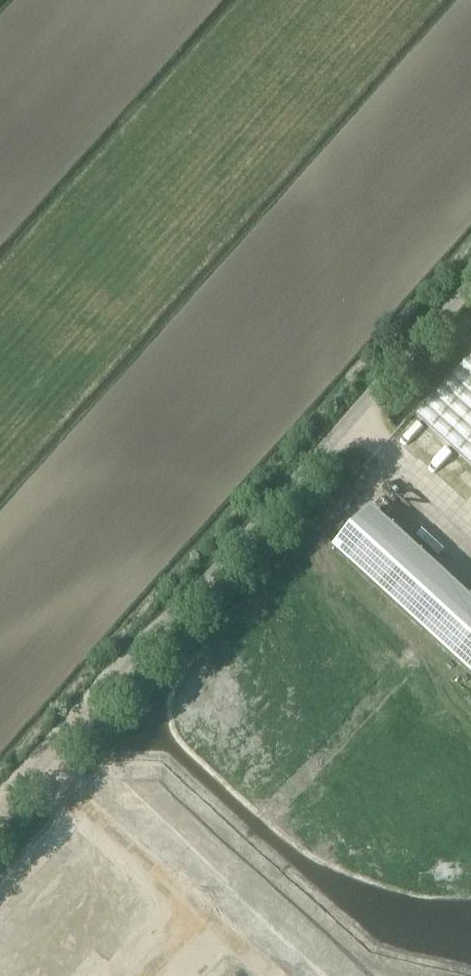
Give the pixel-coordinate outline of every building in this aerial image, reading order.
[(336,546),(470,668),(470,590),(375,503),(336,546)]
